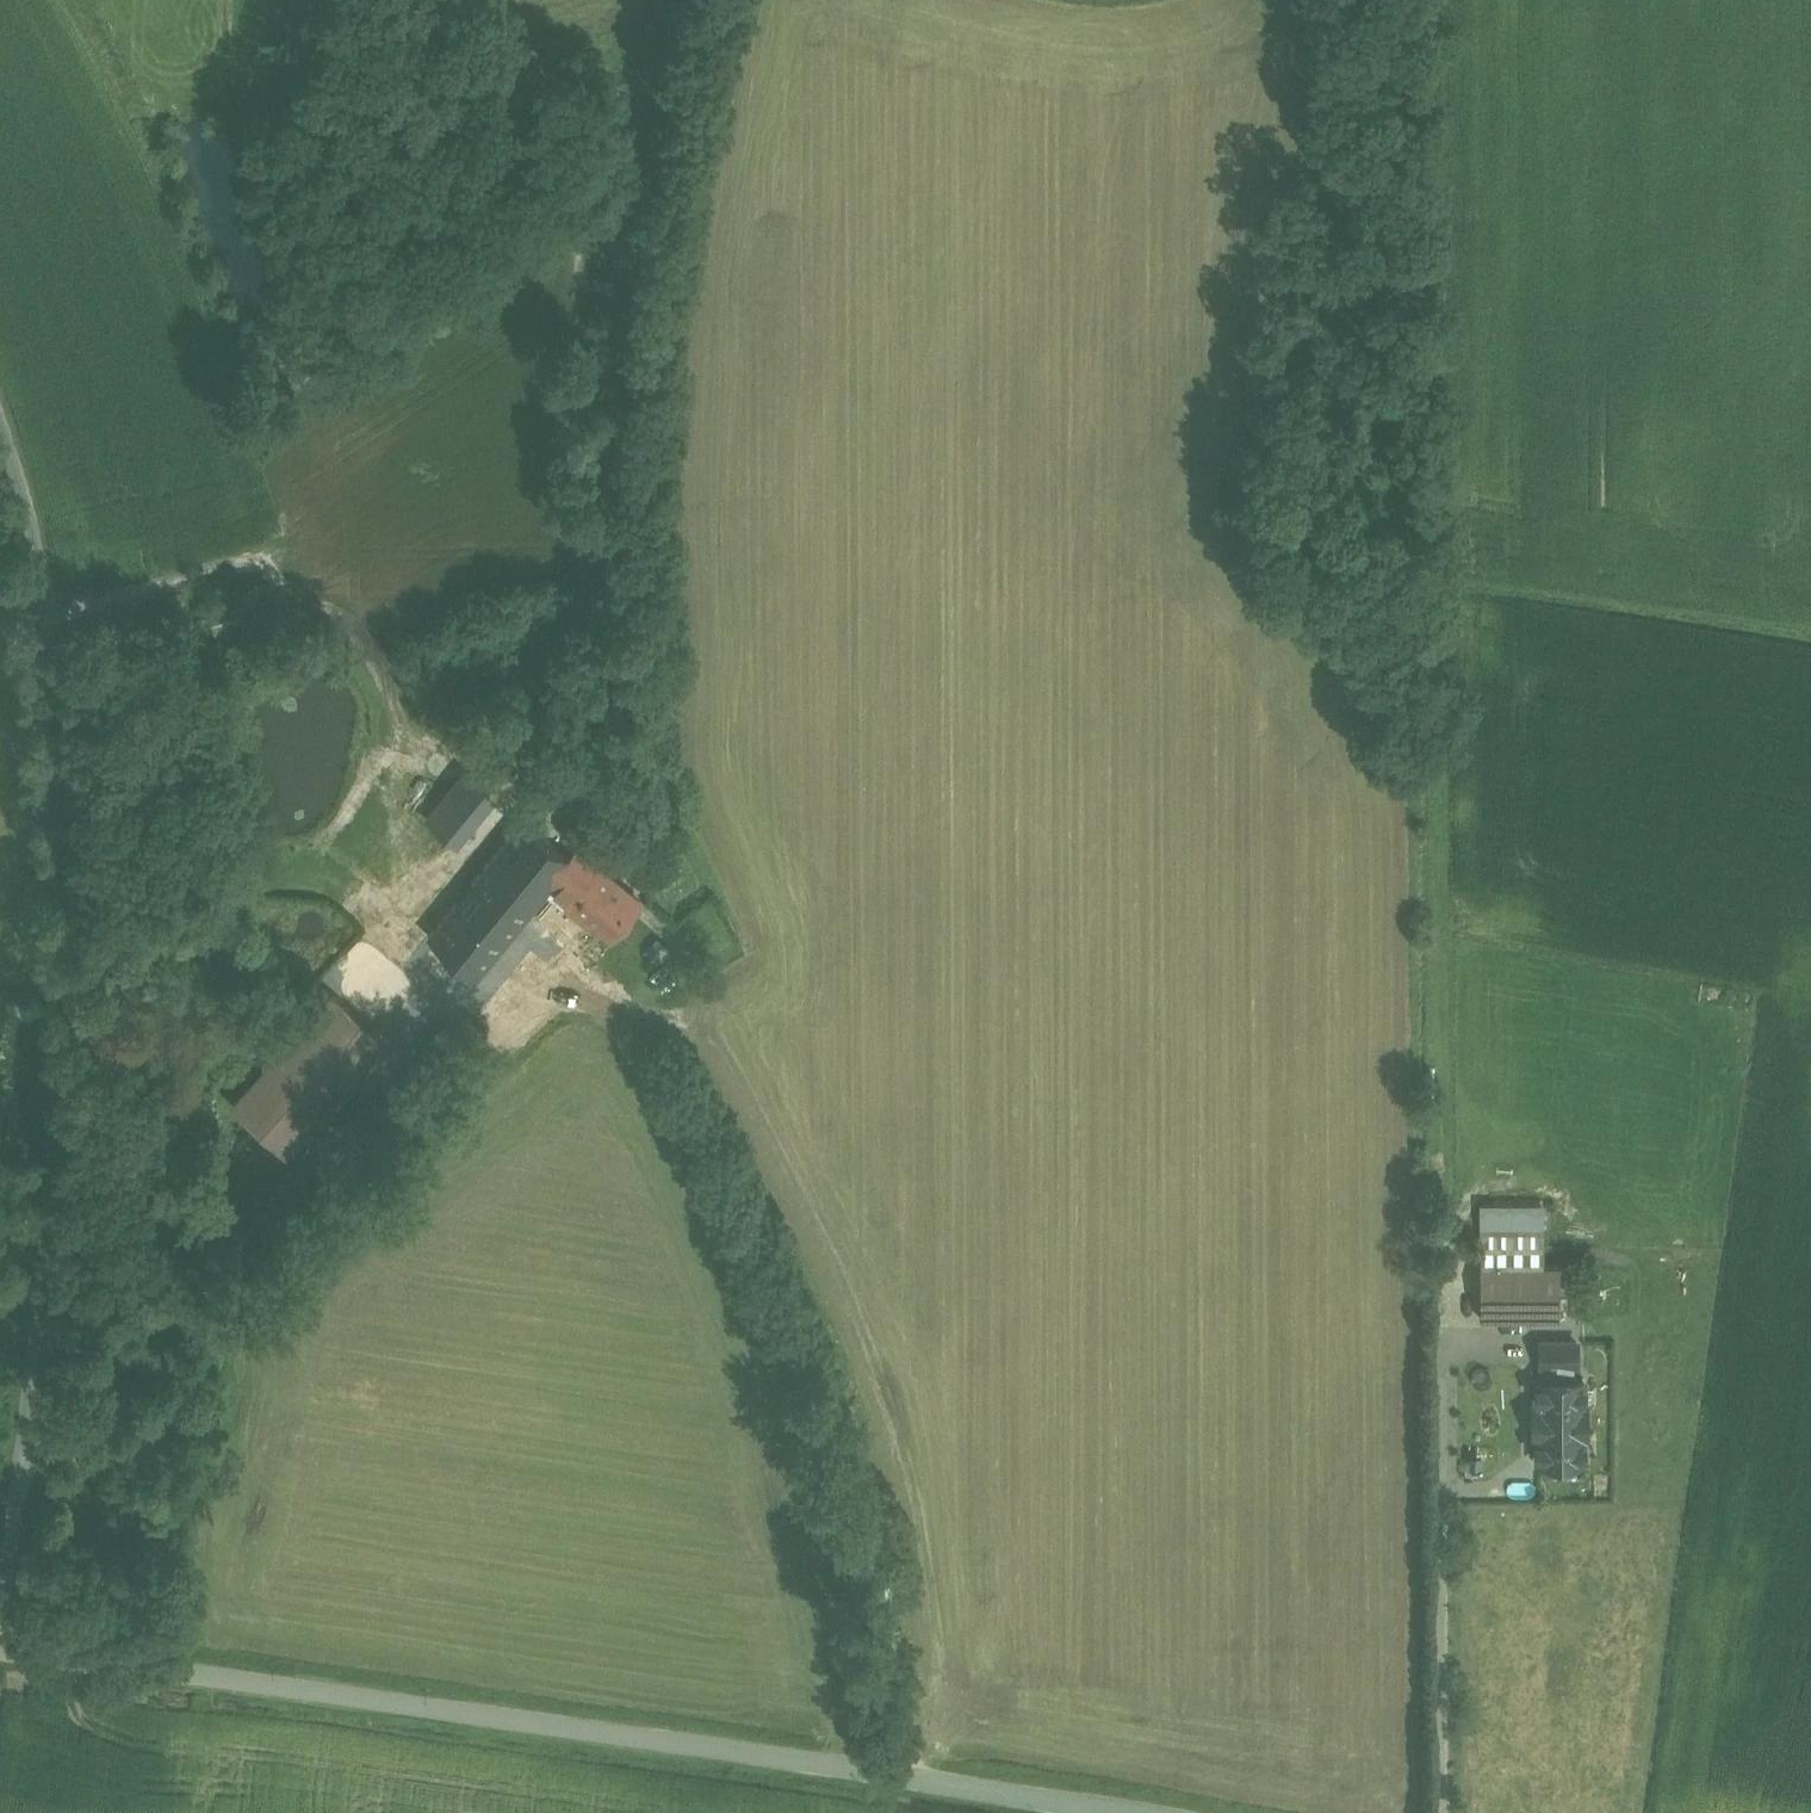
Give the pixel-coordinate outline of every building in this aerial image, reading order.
[(475,780),(448,816),(465,829),(493,793),(475,780)] [(467,856),(454,875),(465,883),(508,819),(502,815),(497,822),(480,811),(455,848),(467,856)] [(525,818),(430,934),(479,974),(573,859),(574,858),(525,818)] [(599,867),(593,875),(573,859),(547,891),(566,907),(567,907),(568,906),(585,920),(588,916),(613,937),(642,902),(599,867)] [(388,1039),(335,993),(239,1101),(292,1148),(388,1039)] [(485,1027),(470,1014),(461,1025),(476,1037),(485,1027)] [(1568,1266),(1479,1267),(1479,1320),(1569,1319),(1568,1266)] [(1579,1374),(1518,1375),(1519,1472),(1581,1471),(1579,1374)] [(207,1690),(189,1690),(189,1707),(207,1707),(207,1690)]
